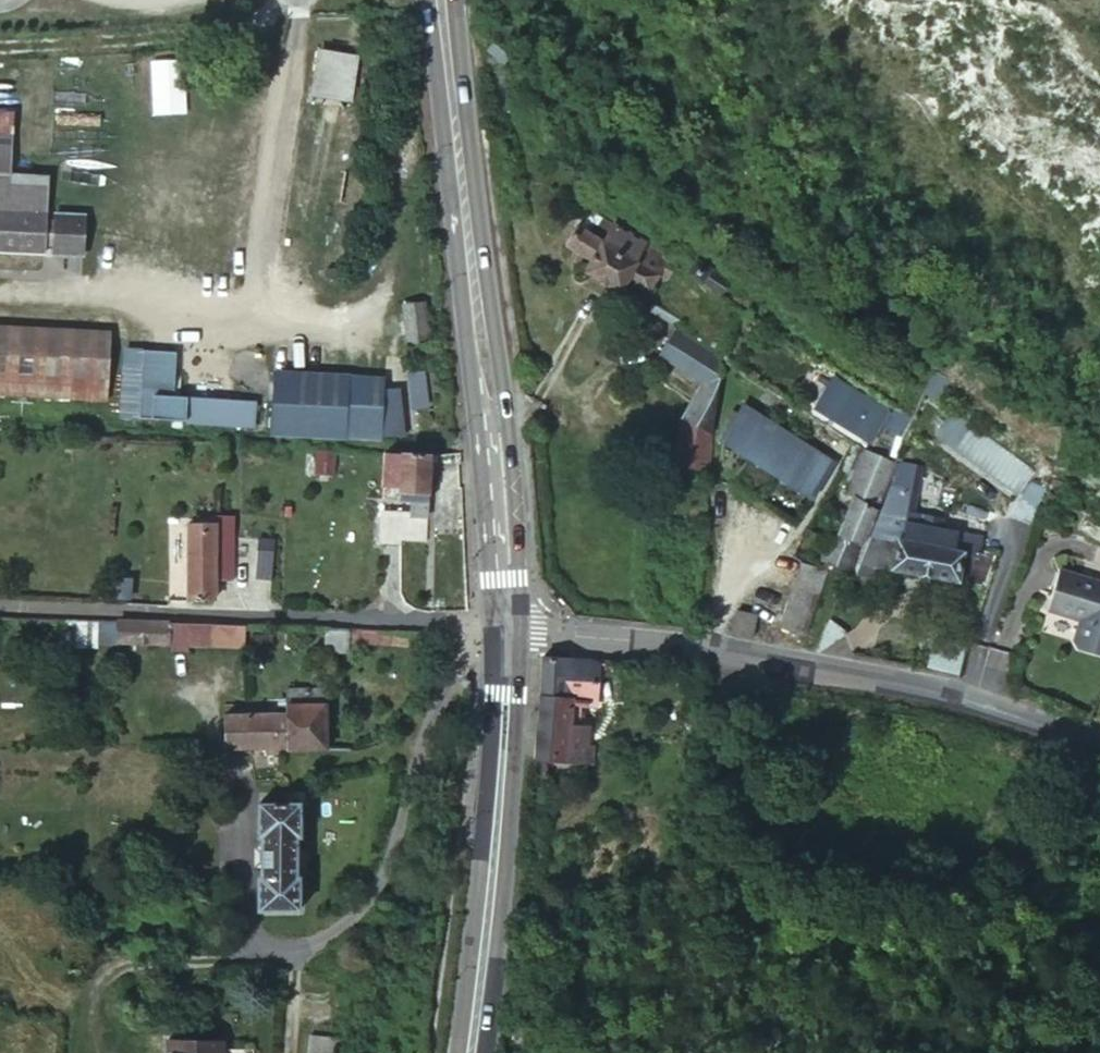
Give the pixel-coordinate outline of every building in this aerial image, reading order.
[(334,58),(296,55),(296,100),(334,103),(334,58)] [(32,253),(33,246),(40,246),(41,253),(71,253),(72,214),(42,212),(42,217),(32,217),(34,173),(0,172),(0,252),(32,253)] [(561,248),(554,257),(586,276),(591,269),(618,284),(637,254),(601,230),(611,213),(596,204),(578,229),(553,215),(540,235),(561,248)] [(627,301),(655,318),(661,307),(633,290),(627,301)] [(406,294),(384,296),(387,343),(410,342),(406,294)] [(0,315),(0,382),(77,381),(76,316),(0,315)] [(708,354),(655,318),(640,346),(678,370),(673,383),(663,407),(661,464),(676,468),(675,519),(695,522),(708,354)] [(145,327),(112,327),(112,418),(145,418),(158,418),(158,396),(145,395),(145,327)] [(243,357),(243,426),(312,428),(313,360),(243,357)] [(313,360),(312,428),(353,430),(352,422),(369,422),(368,374),(352,373),(351,359),(313,360)] [(426,372),(407,373),(410,410),(429,408),(426,372)] [(828,378),(810,404),(848,431),(865,403),(828,378)] [(663,407),(673,383),(667,380),(651,405),(663,407)] [(226,395),(158,396),(158,418),(226,418),(226,395)] [(747,406),(724,439),(796,493),(819,458),(747,406)] [(409,530),(407,444),(381,443),(363,443),(363,475),(381,475),(381,485),(392,485),(392,502),(363,503),(363,535),(382,535),(382,531),(409,530)] [(840,579),(891,471),(855,447),(836,491),(844,500),(829,532),(820,530),(806,562),(840,579)] [(972,458),(963,479),(1011,499),(1019,476),(972,458)] [(916,479),(896,470),(886,491),(867,530),(872,533),(889,541),(896,524),(898,525),(916,479)] [(1038,487),(1026,480),(1014,499),(1010,510),(1028,516),(1038,487)] [(960,569),(965,560),(967,555),(937,541),(941,530),(920,521),(914,530),(898,525),(896,524),(889,541),(960,569)] [(973,574),(960,569),(889,541),(872,533),(858,572),(872,580),(879,565),(964,598),(973,574)] [(162,542),(162,571),(188,570),(189,548),(188,539),(162,542)] [(258,544),(255,580),(269,581),(272,545),(258,544)] [(253,545),(232,545),(231,590),(255,589),(253,545)] [(188,570),(191,586),(209,585),(207,548),(189,548),(188,570)] [(815,570),(791,561),(769,621),(793,631),(815,570)] [(1059,567),(1046,605),(1080,616),(1099,621),(1099,579),(1059,567)] [(162,571),(164,605),(191,606),(191,586),(188,570),(162,571)] [(984,578),(973,574),(964,598),(976,603),(984,578)] [(1080,616),(1073,638),(1077,645),(1099,652),(1099,621),(1080,616)] [(724,617),(719,637),(740,640),(743,619),(724,617)] [(224,627),(88,622),(85,651),(223,655),(224,627)] [(379,633),(312,630),(311,658),(336,658),(336,646),(377,646),(379,633)] [(934,631),(925,662),(956,668),(965,638),(934,631)] [(564,672),(517,669),(512,763),(528,764),(560,763),(561,736),(545,735),(546,719),(561,718),(564,672)] [(315,764),(316,705),(273,704),(273,730),(228,728),(227,721),(206,720),(207,759),(315,764)] [(290,836),(291,811),(241,811),(243,827),(254,829),(255,853),(243,854),(242,883),(253,886),(253,907),(240,907),(240,924),(289,925),(292,892),(280,893),(282,835),(290,836)]
